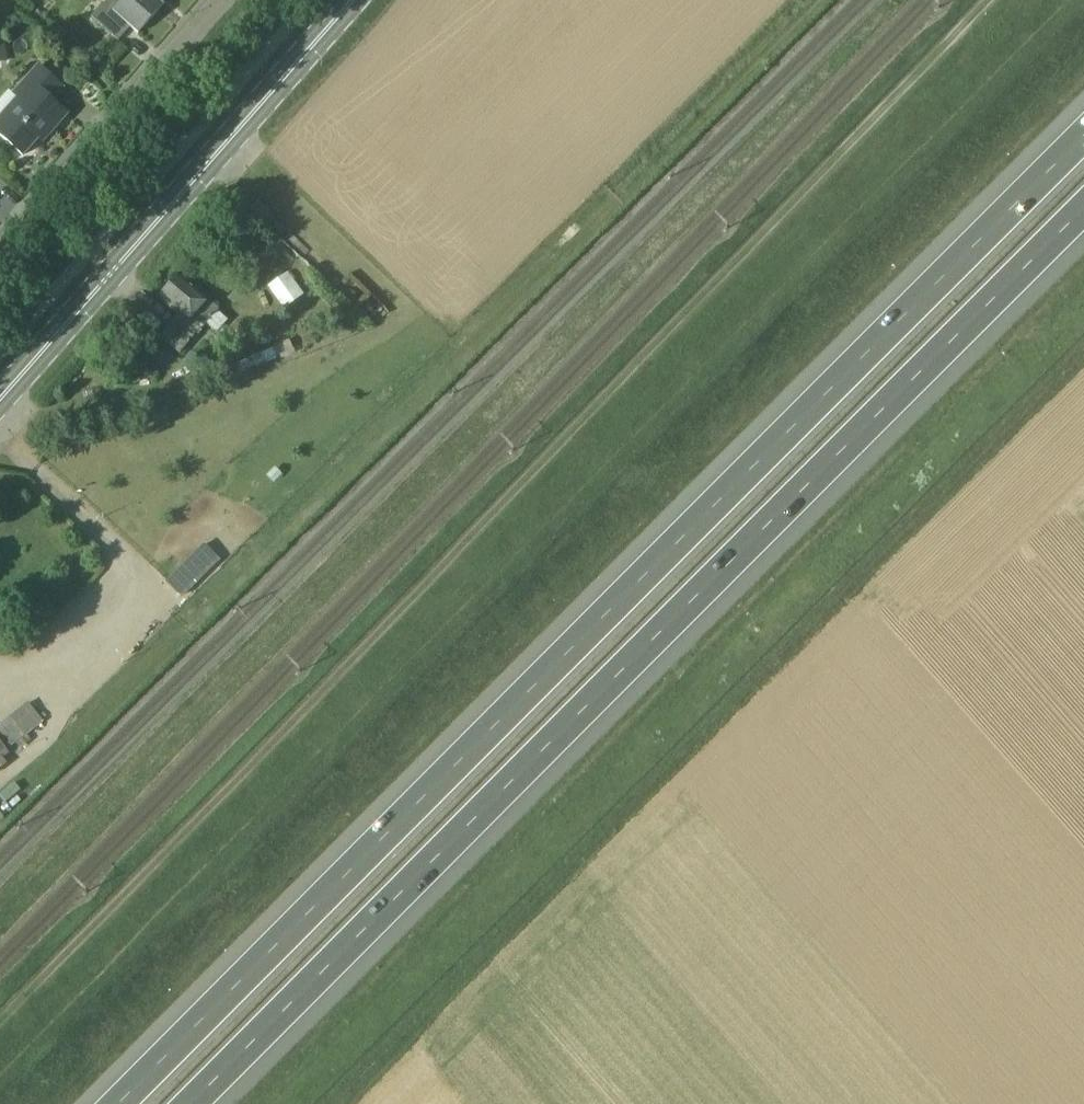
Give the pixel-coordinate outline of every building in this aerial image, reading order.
[(92,18),(118,41),(131,27),(138,34),(164,5),(158,0),(108,0),(92,18)] [(8,62),(6,41),(0,42),(0,63),(8,62)] [(46,73),(37,65),(12,94),(9,91),(0,101),(0,136),(23,156),(46,129),(51,133),(67,114),(51,100),(63,88),(46,73)] [(295,278),(291,272),(269,287),(284,309),(304,295),(293,280),(295,278)] [(219,310),(197,291),(180,276),(161,299),(188,322),(180,332),(171,324),(160,337),(180,354),(209,321),(218,329),(224,322),(215,314),(219,310)] [(204,543),(175,572),(166,582),(182,598),(192,589),(220,560),(204,543)] [(0,726),(0,732),(12,747),(16,744),(21,750),(27,745),(28,746),(33,742),(27,736),(44,722),(28,703),(0,726)] [(8,765),(2,759),(9,753),(0,741),(0,771),(8,765)]
